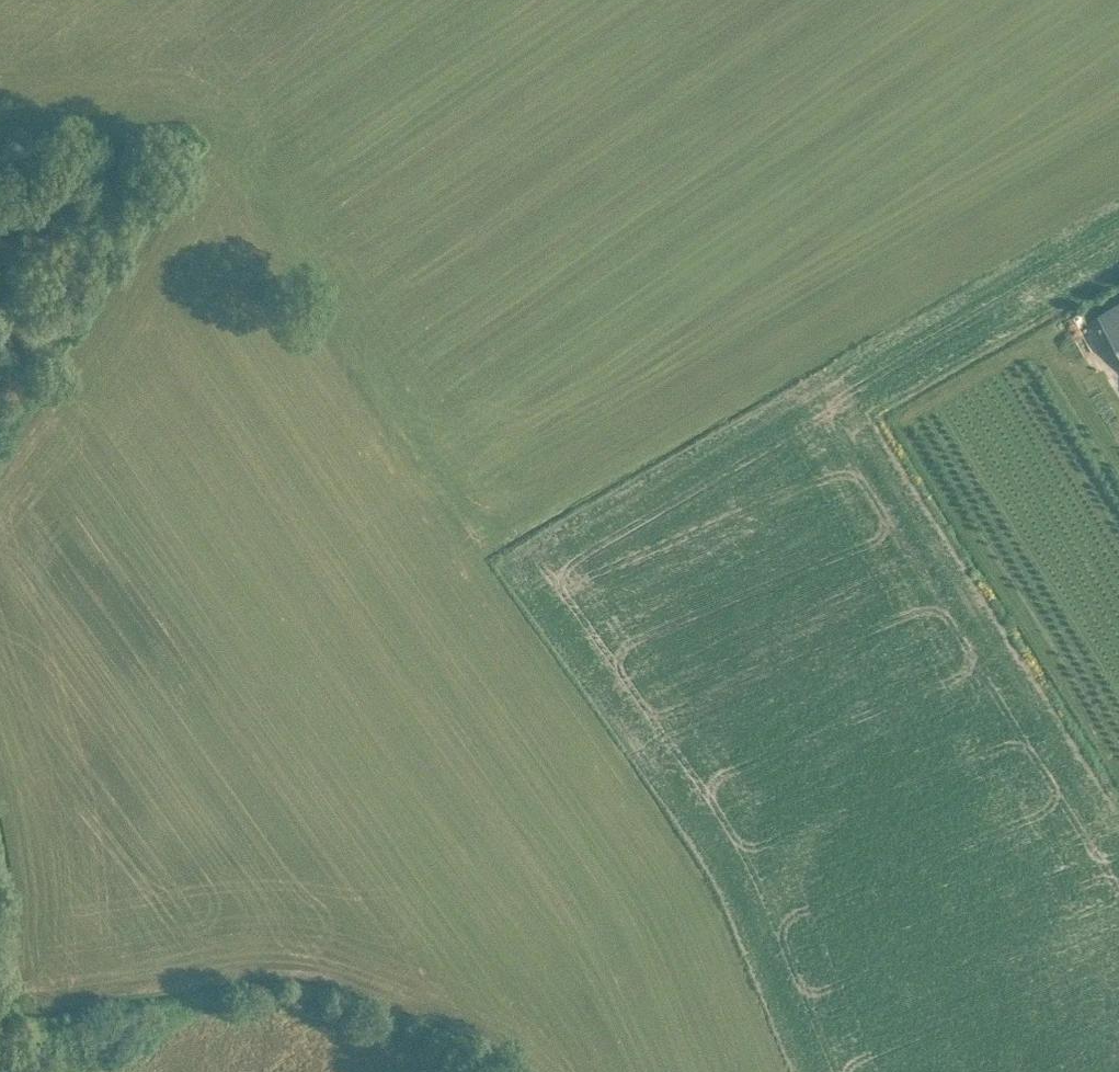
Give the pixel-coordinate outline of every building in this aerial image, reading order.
[(1098,314),(1118,350),(1118,301),(1098,314)]
